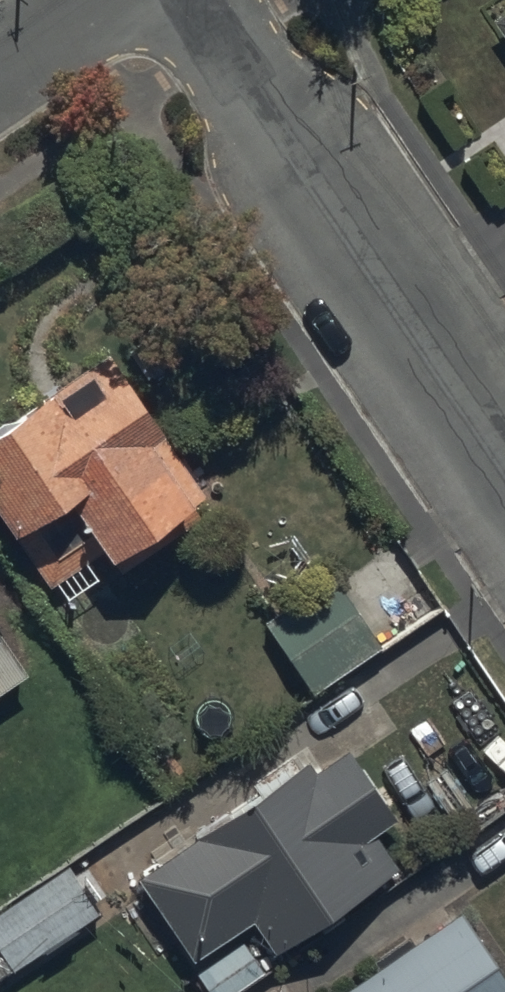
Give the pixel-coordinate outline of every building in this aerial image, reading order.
[(482,18),(504,52),(504,3),(482,18)] [(0,434),(0,512),(60,600),(208,501),(113,359),(0,434)] [(267,629),(316,700),(385,654),(336,582),(267,629)] [(342,746),(140,881),(195,962),(253,923),(275,955),(400,871),(378,839),(397,827),(342,746)] [(9,980),(106,916),(75,871),(0,922),(0,967),(9,980)] [(339,991),(504,991),(504,982),(458,912),(339,991)]
